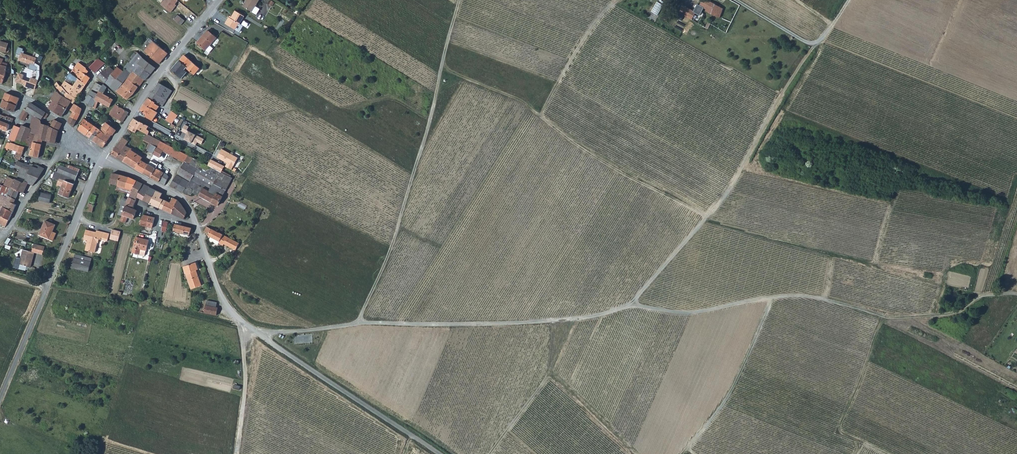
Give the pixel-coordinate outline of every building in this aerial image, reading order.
[(161,4),(171,12),(177,5),(176,4),(179,0),(164,0),(161,4)] [(243,6),(252,11),(258,0),(247,0),(243,6)] [(704,0),(702,0),(699,6),(705,9),(705,11),(709,13),(719,18),(723,9),(704,0)] [(688,9),(685,16),(691,19),(692,20),(695,13),(688,9)] [(245,15),(236,10),(231,18),(229,17),(226,23),(235,29),(239,23),(240,23),(245,15)] [(178,15),(174,20),(180,25),(184,20),(178,15)] [(212,35),(207,31),(196,43),(205,51),(209,46),(216,38),(213,34),(212,35)] [(10,49),(7,48),(8,43),(0,40),(0,41),(0,50),(9,52),(10,49)] [(154,53),(162,59),(167,53),(153,41),(144,51),(151,56),(154,53)] [(129,60),(130,61),(138,52),(136,50),(128,59),(129,60)] [(144,80),(145,80),(151,73),(137,63),(143,58),(138,52),(130,61),(129,60),(128,62),(135,67),(132,70),(144,80)] [(19,73),(16,81),(23,83),(23,82),(26,83),(25,85),(35,88),(40,73),(41,66),(35,62),(36,58),(21,53),(19,60),(34,65),(38,67),(37,74),(36,78),(31,77),(30,81),(22,78),(24,74),(19,73)] [(187,68),(192,62),(184,55),(179,60),(186,67),(185,67),(187,68)] [(109,66),(102,61),(97,58),(89,67),(98,76),(103,70),(105,72),(109,66)] [(143,58),(137,63),(151,73),(156,67),(143,58)] [(186,67),(179,60),(171,69),(180,77),(186,71),(184,69),(185,67),(186,67)] [(88,71),(78,62),(75,67),(79,70),(85,74),(88,71)] [(110,86),(115,91),(122,83),(125,80),(129,75),(132,70),(135,67),(128,62),(124,67),(125,68),(123,72),(110,86)] [(199,68),(192,62),(187,68),(193,74),(199,68)] [(104,81),(114,70),(109,66),(105,72),(103,70),(98,76),(104,81)] [(79,70),(75,67),(70,73),(75,76),(79,70)] [(104,81),(110,86),(123,72),(117,67),(114,70),(104,81)] [(79,70),(75,76),(85,84),(89,78),(85,74),(79,70)] [(127,88),(132,82),(138,87),(144,80),(132,70),(129,75),(125,80),(122,83),(127,88)] [(70,73),(61,86),(65,90),(76,98),(85,84),(75,76),(70,73)] [(166,99),(171,90),(158,81),(152,91),(166,99)] [(56,82),(53,86),(56,89),(62,95),(71,101),(72,102),(76,98),(65,90),(61,86),(61,87),(56,82)] [(99,84),(96,82),(92,88),(98,91),(103,94),(107,87),(103,84),(102,85),(99,84)] [(127,88),(122,83),(115,91),(126,99),(127,99),(133,93),(138,87),(132,82),(127,88)] [(62,95),(56,89),(50,98),(52,100),(58,103),(65,107),(66,108),(71,101),(62,95)] [(88,94),(95,99),(97,94),(90,90),(88,94)] [(109,107),(113,100),(103,94),(98,91),(97,94),(95,99),(103,103),(109,107)] [(157,112),(166,99),(152,91),(143,105),(157,112)] [(14,111),(19,97),(5,92),(0,106),(14,111)] [(95,102),(95,99),(88,94),(86,98),(86,102),(92,106),(95,102)] [(48,107),(62,115),(66,108),(65,107),(58,103),(52,100),(48,107)] [(18,119),(24,122),(29,113),(40,120),(41,120),(43,117),(46,118),(48,115),(30,103),(25,110),(24,110),(18,119)] [(69,112),(67,115),(70,117),(76,120),(78,114),(81,107),(74,104),(70,110),(72,111),(71,113),(69,112)] [(143,105),(140,110),(152,120),(157,112),(143,105)] [(112,108),(109,114),(120,120),(123,121),(129,112),(120,107),(116,111),(112,108)] [(97,132),(99,129),(97,127),(103,120),(89,110),(86,114),(84,118),(78,128),(90,137),(95,130),(97,132)] [(177,115),(171,111),(166,120),(172,124),(177,115)] [(0,115),(0,120),(9,124),(10,124),(13,118),(6,116),(0,114),(0,115)] [(73,125),(76,120),(70,117),(67,121),(73,125)] [(61,122),(54,119),(53,122),(49,120),(47,125),(49,125),(51,126),(58,129),(61,122)] [(130,129),(136,133),(138,129),(147,134),(148,132),(148,131),(148,130),(147,130),(149,127),(134,119),(130,125),(132,126),(130,129)] [(7,130),(7,129),(9,124),(0,120),(0,127),(7,130)] [(100,130),(99,129),(97,132),(95,130),(90,137),(97,143),(104,134),(109,138),(111,135),(112,135),(116,130),(106,122),(100,130)] [(40,128),(39,132),(46,133),(49,125),(47,125),(41,123),(40,128)] [(20,126),(14,124),(13,125),(11,132),(17,134),(20,126)] [(51,126),(49,125),(46,133),(39,132),(39,133),(40,133),(39,137),(42,138),(42,139),(55,142),(58,129),(51,126)] [(189,127),(185,125),(182,131),(188,134),(184,139),(196,146),(198,142),(202,144),(204,139),(187,130),(189,127)] [(20,126),(17,134),(27,137),(27,136),(30,130),(27,129),(27,128),(20,126)] [(27,137),(30,138),(29,145),(31,145),(29,154),(38,156),(42,139),(42,138),(39,137),(40,133),(39,133),(30,130),(27,136),(27,137)] [(10,132),(8,139),(15,141),(17,134),(11,132),(10,132)] [(17,134),(15,141),(25,144),(27,137),(17,134)] [(109,138),(104,134),(97,143),(102,146),(109,138)] [(148,134),(143,139),(149,142),(150,143),(156,146),(160,140),(154,137),(148,134)] [(125,145),(128,140),(125,139),(124,140),(121,138),(111,153),(117,157),(125,145)] [(160,140),(156,146),(153,153),(159,156),(161,153),(163,150),(168,153),(169,153),(172,147),(160,140)] [(24,146),(11,141),(8,148),(16,151),(22,152),(24,146)] [(146,149),(153,153),(156,146),(150,143),(146,149)] [(117,157),(135,167),(140,159),(142,157),(130,150),(131,149),(125,145),(117,157)] [(169,153),(183,161),(177,173),(190,180),(198,168),(188,163),(191,157),(172,147),(169,153)] [(236,158),(221,150),(216,158),(226,164),(224,167),(229,170),(236,158)] [(193,192),(204,198),(215,177),(208,173),(212,167),(206,164),(191,157),(188,163),(198,168),(190,180),(189,181),(182,191),(191,194),(193,192)] [(209,159),(223,166),(223,165),(210,158),(209,159)] [(148,163),(140,159),(135,167),(143,172),(148,163)] [(150,176),(157,164),(150,159),(148,163),(143,172),(150,176)] [(223,166),(209,159),(206,164),(212,167),(220,171),(223,166)] [(35,163),(35,164),(30,162),(29,164),(23,162),(20,168),(19,170),(38,177),(44,167),(39,165),(35,163)] [(160,164),(158,162),(157,164),(150,176),(164,184),(168,176),(166,174),(159,169),(160,167),(160,165),(160,164)] [(75,179),(78,172),(60,164),(57,171),(55,170),(57,171),(75,179)] [(220,171),(212,167),(208,173),(215,177),(227,184),(231,177),(220,171)] [(25,180),(30,183),(33,184),(38,177),(19,170),(17,175),(24,178),(25,178),(25,180)] [(59,177),(64,180),(61,186),(58,193),(67,197),(75,179),(57,171),(55,170),(52,177),(58,180),(59,177)] [(110,182),(117,184),(119,174),(112,172),(110,182)] [(116,188),(130,192),(129,196),(135,199),(137,195),(142,183),(137,180),(126,176),(119,174),(117,184),(116,188)] [(182,191),(189,181),(176,174),(170,185),(182,191)] [(14,179),(7,176),(4,185),(10,187),(11,186),(14,179)] [(227,184),(215,177),(204,198),(217,204),(227,184)] [(19,190),(22,182),(14,178),(14,179),(11,186),(19,190)] [(29,185),(22,182),(19,190),(25,193),(29,185)] [(156,190),(142,183),(137,195),(150,202),(156,190)] [(19,190),(11,186),(10,187),(4,185),(1,184),(0,185),(0,194),(1,194),(7,195),(7,194),(15,199),(19,190)] [(162,192),(156,190),(150,202),(161,207),(165,199),(160,197),(162,192)] [(38,199),(50,201),(51,194),(40,191),(38,199)] [(12,211),(16,203),(13,202),(15,199),(7,194),(7,195),(1,194),(0,195),(0,207),(1,207),(2,206),(12,211)] [(127,199),(126,201),(127,202),(120,219),(125,221),(125,220),(126,220),(128,215),(133,217),(136,209),(132,207),(135,199),(129,196),(127,199)] [(161,207),(171,212),(177,200),(173,196),(170,202),(165,199),(161,207)] [(93,204),(94,201),(89,199),(85,209),(92,211),(94,204),(93,204)] [(177,200),(171,212),(185,219),(188,217),(186,210),(184,208),(177,200)] [(5,225),(12,211),(2,206),(1,207),(0,207),(0,223),(5,225)] [(151,226),(154,216),(144,213),(141,216),(140,223),(151,226)] [(54,224),(44,220),(38,234),(48,238),(51,231),(54,224)] [(189,234),(191,227),(174,223),(173,230),(189,234)] [(123,228),(114,226),(114,236),(120,237),(123,228)] [(235,248),(238,242),(210,228),(207,234),(218,240),(218,242),(222,244),(223,242),(235,248)] [(86,239),(85,243),(95,245),(96,242),(97,242),(98,239),(106,241),(108,233),(95,230),(95,231),(85,229),(83,239),(86,239)] [(141,247),(146,249),(149,238),(138,236),(134,251),(139,253),(141,247)] [(84,249),(94,252),(95,245),(85,243),(84,249)] [(44,247),(33,245),(30,252),(42,255),(44,247)] [(29,268),(33,253),(30,252),(21,250),(18,265),(29,268)] [(70,267),(87,271),(90,257),(74,253),(70,267)] [(198,268),(196,261),(182,265),(190,288),(201,284),(195,269),(198,268)] [(216,306),(217,302),(207,300),(205,312),(216,314),(217,307),(216,306)]
